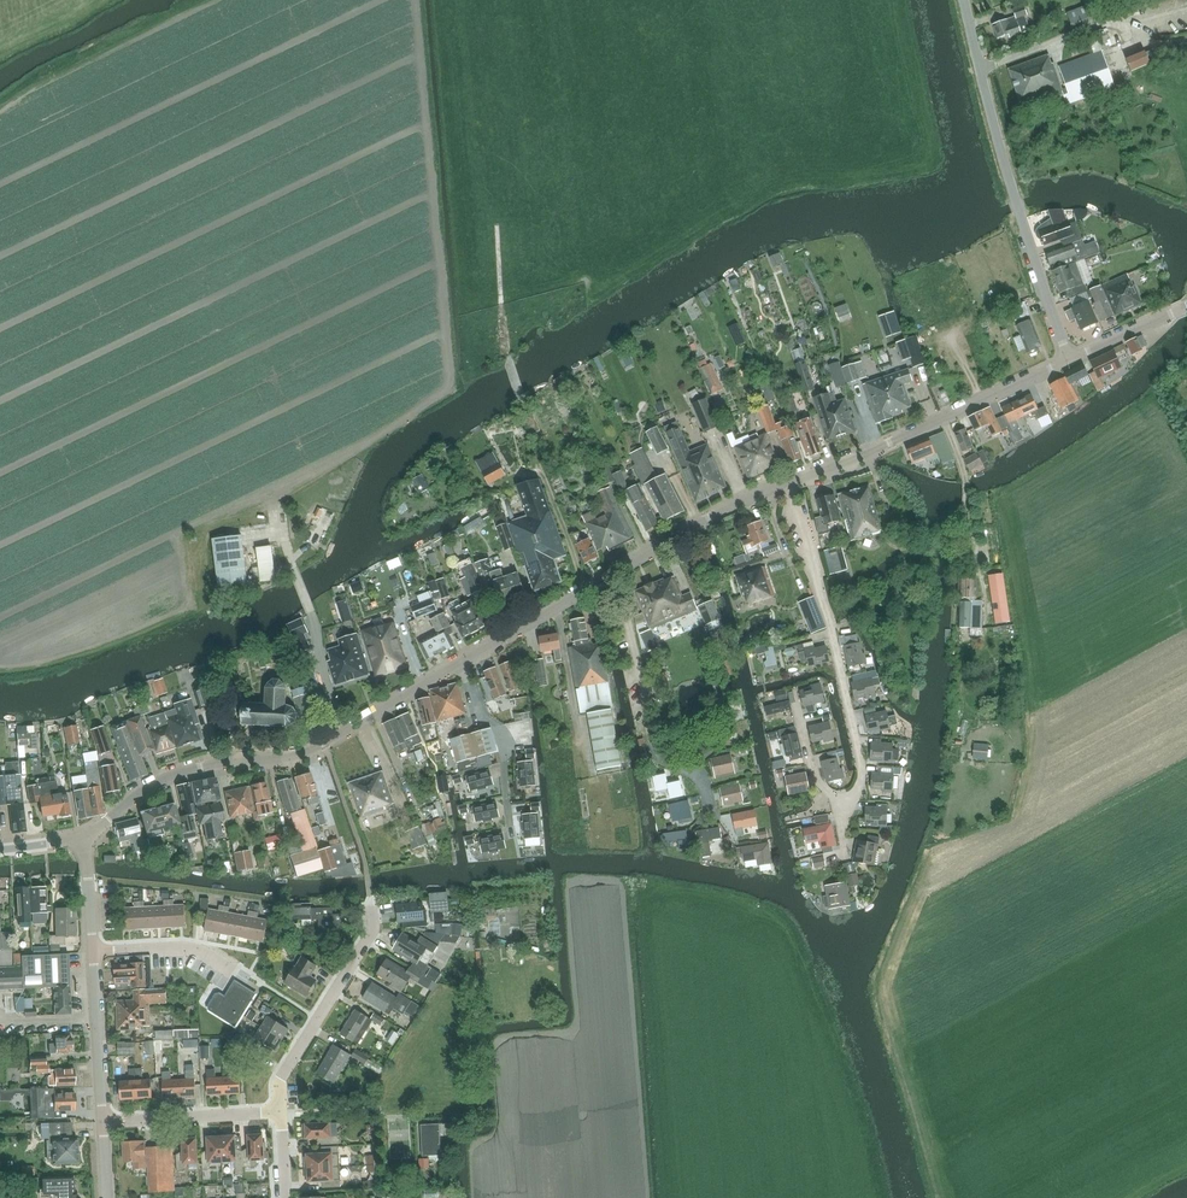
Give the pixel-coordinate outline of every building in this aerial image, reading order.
[(1099,2),(1067,13),(1072,27),(1104,16),(1099,2)] [(1006,19),(992,24),(998,38),(1008,34),(1009,37),(1021,33),(1030,30),(1027,21),(1025,16),(1027,16),(1024,6),(1013,10),(1015,16),(1006,19)] [(1094,54),(1110,48),(1103,29),(1087,35),(1094,54)] [(1101,51),(1059,66),(1067,88),(1062,90),(1052,63),(1051,64),(1048,55),(1009,69),(1021,105),(1056,92),(1057,97),(1063,95),(1067,105),(1114,87),(1101,51)] [(1145,52),(1126,59),(1131,71),(1150,64),(1145,52)] [(1037,230),(1037,233),(1038,236),(1040,239),(1043,240),(1045,245),(1064,238),(1066,245),(1083,239),(1076,222),(1070,224),(1068,220),(1067,220),(1063,210),(1062,210),(1049,211),(1052,219),(1039,228),(1037,230)] [(1062,247),(1047,252),(1051,264),(1053,263),(1055,269),(1075,261),(1078,260),(1078,261),(1100,252),(1096,241),(1085,245),(1083,239),(1062,247)] [(1086,267),(1100,262),(1098,255),(1083,260),(1086,267)] [(1055,270),(1053,271),(1061,292),(1067,290),(1070,298),(1084,292),(1085,292),(1089,290),(1087,285),(1085,284),(1084,284),(1076,262),(1075,262),(1075,261),(1055,269),(1055,270)] [(1026,273),(1031,283),(1037,281),(1032,270),(1026,273)] [(1101,285),(1114,315),(1142,303),(1135,286),(1132,287),(1127,274),(1101,285)] [(1089,290),(1085,292),(1088,298),(1092,296),(1095,303),(1092,304),(1098,317),(1100,316),(1102,320),(1103,320),(1112,316),(1105,298),(1099,286),(1089,291),(1089,290)] [(1074,308),(1065,312),(1069,322),(1077,318),(1081,330),(1098,323),(1084,292),(1070,298),(1069,298),(1074,308)] [(1014,320),(1018,319),(1030,315),(1025,301),(1021,302),(1018,295),(1004,300),(1007,309),(1009,308),(1014,320)] [(886,337),(894,334),(887,313),(879,316),(886,337)] [(1031,319),(1017,325),(1029,355),(1039,351),(1037,346),(1041,345),(1031,319)] [(822,325),(799,333),(811,365),(834,357),(822,325)] [(741,333),(731,336),(733,344),(743,341),(741,333)] [(1141,347),(1147,344),(1142,334),(1126,342),(1132,354),(1142,349),(1141,347)] [(917,335),(905,339),(914,367),(926,363),(917,335)] [(1090,362),(1095,372),(1090,374),(1097,390),(1104,387),(1100,377),(1121,367),(1113,351),(1090,362)] [(806,362),(797,365),(806,393),(815,390),(806,362)] [(723,389),(711,363),(700,368),(712,394),(723,389)] [(1066,376),(1050,384),(1062,408),(1079,400),(1070,383),(1089,374),(1084,363),(1069,370),(1071,374),(1066,377),(1066,376)] [(854,364),(843,368),(848,383),(859,379),(854,364)] [(909,369),(864,384),(877,423),(893,418),(892,416),(903,412),(902,409),(911,406),(903,383),(912,380),(909,369)] [(775,400),(769,381),(761,384),(768,403),(775,400)] [(842,436),(828,393),(814,398),(828,441),(842,436)] [(829,393),(828,393),(842,436),(856,431),(846,399),(837,402),(837,400),(836,401),(834,393),(829,394),(829,393)] [(1031,393),(1017,400),(1024,416),(1031,413),(1034,420),(1042,417),(1031,393)] [(719,427),(707,399),(694,405),(705,432),(719,427)] [(1005,421),(1000,423),(1003,429),(1007,427),(1009,432),(1021,427),(1017,419),(1024,416),(1017,400),(1002,407),(1009,422),(1006,424),(1005,421)] [(758,408),(767,434),(777,430),(767,405),(758,408)] [(988,425),(993,436),(1003,432),(998,424),(990,407),(969,417),(976,430),(988,425)] [(811,418),(796,423),(807,453),(810,452),(811,456),(823,452),(811,418)] [(782,420),(776,422),(780,433),(792,462),(802,458),(789,424),(784,426),(782,420)] [(726,487),(709,444),(690,452),(680,427),(680,428),(677,422),(666,427),(668,433),(667,433),(696,502),(718,492),(718,491),(726,487)] [(657,426),(647,431),(658,454),(668,449),(657,426)] [(966,429),(955,433),(963,451),(973,447),(966,429)] [(757,433),(750,436),(751,441),(765,473),(773,470),(772,467),(780,464),(767,434),(759,437),(757,433)] [(936,467),(954,460),(943,433),(936,436),(907,447),(913,463),(932,455),(936,467)] [(751,441),(750,436),(742,440),(744,444),(736,447),(750,480),(765,473),(751,441)] [(977,453),(982,463),(988,460),(983,450),(977,453)] [(492,452),(475,462),(488,485),(505,476),(492,452)] [(982,463),(977,453),(976,452),(963,460),(970,472),(974,469),(975,471),(984,466),(982,463)] [(606,486),(615,483),(606,462),(597,466),(603,480),(600,481),(602,487),(606,486)] [(613,474),(620,491),(627,488),(620,471),(613,474)] [(665,474),(646,484),(665,520),(684,511),(665,474)] [(509,500),(505,502),(512,521),(507,522),(522,567),(524,566),(533,591),(561,582),(554,560),(566,556),(538,478),(516,485),(526,516),(515,519),(509,500)] [(647,529),(659,523),(639,484),(627,490),(647,529)] [(881,530),(869,486),(839,495),(851,541),(873,535),(872,532),(881,530)] [(610,551),(635,538),(617,504),(610,487),(599,492),(606,509),(584,519),(600,550),(607,546),(610,551)] [(823,516),(816,518),(820,535),(830,532),(828,523),(841,520),(834,495),(818,500),(823,516)] [(493,505),(496,513),(502,511),(500,503),(493,505)] [(317,537),(331,507),(324,504),(320,512),(316,510),(306,532),(317,537)] [(515,548),(506,521),(504,516),(493,520),(496,528),(497,527),(505,551),(515,548)] [(752,538),(742,541),(746,553),(762,547),(760,543),(769,540),(762,521),(747,526),(752,538)] [(586,563),(599,557),(589,538),(583,541),(579,532),(573,535),(576,544),(586,563)] [(245,535),(217,538),(222,586),(250,583),(245,535)] [(776,543),(761,549),(764,557),(779,551),(776,543)] [(456,557),(450,544),(444,546),(450,560),(456,557)] [(830,575),(835,574),(848,570),(841,546),(824,551),(830,575)] [(275,579),(271,547),(255,547),(259,581),(275,579)] [(492,567),(489,558),(476,563),(485,588),(494,585),(502,609),(513,606),(511,601),(525,596),(518,573),(504,577),(502,569),(488,574),(486,569),(492,567)] [(749,604),(775,595),(766,566),(737,575),(744,597),(746,596),(749,604)] [(482,589),(475,573),(460,580),(468,596),(473,593),(482,589)] [(1000,574),(989,576),(996,624),(1007,622),(1000,574)] [(651,628),(697,609),(690,592),(682,596),(674,576),(664,580),(663,578),(635,591),(651,628)] [(442,599),(449,597),(443,579),(437,581),(442,599)] [(982,628),(982,601),(975,601),(976,581),(960,580),(958,628),(982,628)] [(431,590),(435,602),(442,599),(437,585),(429,587),(430,590),(431,590)] [(438,610),(435,602),(431,590),(430,590),(408,599),(411,606),(415,618),(438,610)] [(826,628),(814,597),(799,602),(811,634),(826,628)] [(473,600),(463,605),(476,632),(480,630),(479,629),(487,626),(488,625),(487,624),(480,610),(478,611),(473,600)] [(719,620),(712,600),(698,606),(706,625),(719,620)] [(476,632),(463,605),(453,610),(458,621),(456,622),(463,636),(463,638),(472,633),(472,634),(476,632)] [(428,659),(455,646),(449,635),(454,632),(445,613),(432,619),(438,633),(419,642),(428,659)] [(302,618),(287,625),(300,654),(311,649),(304,634),(308,632),(302,618)] [(580,714),(597,711),(612,708),(608,683),(609,683),(602,643),(593,645),(592,643),(589,643),(585,618),(571,620),(576,646),(569,647),(577,689),(576,689),(580,714)] [(374,678),(408,667),(394,623),(386,625),(385,623),(366,629),(364,623),(358,625),(374,678)] [(654,640),(650,630),(640,633),(645,644),(654,640)] [(331,660),(328,661),(335,685),(335,686),(370,675),(369,674),(357,634),(338,639),(341,646),(328,650),(331,660)] [(556,661),(563,660),(558,634),(540,637),(543,651),(554,649),(556,661)] [(857,635),(844,637),(846,646),(845,646),(849,667),(872,661),(871,656),(866,657),(865,653),(863,653),(860,642),(859,642),(857,635)] [(825,638),(798,645),(800,652),(802,662),(808,661),(809,666),(827,662),(826,657),(829,656),(826,646),(825,638)] [(778,667),(773,646),(756,650),(757,655),(761,654),(765,655),(767,660),(764,662),(766,671),(774,669),(774,668),(778,667)] [(545,676),(542,659),(535,660),(538,678),(545,676)] [(731,674),(728,660),(718,662),(721,677),(731,674)] [(510,691),(521,687),(511,661),(500,665),(510,691)] [(495,698),(507,694),(496,667),(485,671),(495,698)] [(877,696),(873,678),(854,682),(855,687),(853,687),(855,698),(866,696),(867,698),(877,696)] [(162,679),(154,681),(159,695),(167,692),(162,679)] [(242,720),(240,721),(240,723),(242,723),(242,725),(245,726),(245,724),(254,725),(254,726),(256,726),(257,725),(262,725),(262,727),(264,727),(264,725),(269,726),(270,727),(272,728),(272,726),(278,726),(277,728),(280,728),(280,726),(285,727),(285,728),(288,728),(288,727),(291,726),(292,727),(294,726),(293,724),(296,721),(298,721),(299,718),(313,714),(305,686),(293,690),(298,712),(297,713),(294,708),(295,707),(294,706),(293,707),(289,706),(289,704),(287,704),(287,689),(285,684),(281,680),(274,679),(270,682),(266,687),(265,702),(263,702),(262,704),(257,704),(257,701),(255,702),(254,703),(246,702),(246,700),(244,700),(243,703),(241,703),(241,705),(243,705),(242,712),(241,712),(241,715),(242,715),(242,720)] [(429,691),(438,721),(465,714),(457,683),(429,691)] [(821,683),(811,685),(811,688),(800,690),(803,701),(806,701),(807,705),(825,701),(821,683)] [(206,686),(194,690),(200,709),(212,705),(206,686)] [(175,709),(164,712),(165,713),(176,748),(203,739),(190,698),(173,704),(175,709)] [(430,698),(418,700),(417,701),(422,725),(418,726),(423,736),(430,734),(428,725),(436,723),(430,698)] [(500,713),(495,699),(485,703),(490,716),(500,713)] [(792,709),(790,700),(766,706),(768,715),(792,709)] [(622,766),(611,709),(587,714),(597,771),(622,766)] [(898,724),(896,715),(888,717),(887,710),(869,715),(870,719),(867,720),(869,731),(881,728),(881,731),(891,729),(890,726),(898,724)] [(418,734),(419,734),(409,712),(397,718),(411,750),(414,748),(413,746),(421,742),(418,734)] [(514,715),(515,722),(531,719),(529,712),(514,715)] [(165,713),(149,718),(151,727),(149,728),(156,750),(157,754),(169,750),(176,748),(165,713)] [(110,727),(119,750),(131,780),(148,773),(140,754),(153,749),(140,715),(110,727)] [(409,747),(406,742),(396,719),(385,724),(395,746),(393,747),(396,753),(409,747)] [(76,722),(76,725),(77,730),(84,729),(83,721),(76,722)] [(813,742),(824,739),(824,742),(834,739),(830,721),(812,726),(813,730),(810,731),(813,742)] [(77,730),(76,725),(63,727),(66,745),(79,743),(76,730),(77,730)] [(18,746),(37,745),(36,733),(26,734),(26,726),(16,727),(17,745),(18,745),(18,746)] [(99,755),(112,751),(104,726),(91,730),(99,755)] [(451,739),(453,750),(457,764),(497,752),(491,728),(451,739)] [(775,732),(767,734),(769,742),(781,739),(779,731),(779,732),(775,732)] [(797,734),(781,738),(786,757),(789,756),(790,762),(803,759),(801,753),(801,750),(797,734)] [(579,741),(572,742),(573,754),(581,753),(579,741)] [(882,761),(892,762),(899,762),(900,750),(893,749),(893,744),(875,742),(875,747),(871,747),(871,758),(882,759),(882,761)] [(973,749),(973,758),(992,758),(992,749),(973,749)] [(43,765),(42,754),(33,756),(34,766),(43,765)] [(500,756),(490,758),(492,765),(502,763),(500,756)] [(730,757),(712,761),(715,776),(735,772),(733,764),(731,764),(730,757)] [(105,793),(120,790),(115,764),(109,765),(108,758),(99,760),(105,793)] [(845,778),(843,768),(840,769),(837,758),(827,760),(827,763),(823,764),(827,782),(845,778)] [(83,763),(86,783),(91,816),(104,814),(99,787),(95,761),(83,763)] [(535,785),(533,761),(518,763),(519,770),(517,770),(518,780),(520,779),(521,787),(535,785)] [(5,763),(6,775),(1,776),(1,769),(0,769),(0,805),(8,804),(13,833),(26,831),(23,802),(20,774),(19,774),(18,762),(5,763)] [(493,784),(490,770),(466,777),(470,791),(477,789),(478,790),(487,788),(487,786),(493,784)] [(385,807),(394,804),(383,771),(347,783),(359,818),(385,808),(385,807)] [(310,804),(319,801),(310,772),(295,777),(302,799),(308,797),(310,804)] [(804,785),(808,784),(806,772),(787,776),(789,786),(790,785),(791,791),(805,788),(804,785)] [(871,788),(883,789),(883,792),(893,792),(894,774),(892,773),(875,772),(875,777),(872,777),(871,788)] [(448,775),(439,776),(440,793),(448,791),(449,791),(448,775)] [(460,775),(453,777),(455,784),(462,782),(460,775)] [(596,777),(579,779),(581,788),(597,786),(596,777)] [(659,792),(670,788),(674,801),(680,799),(677,791),(678,790),(677,786),(681,785),(679,777),(656,784),(659,792)] [(220,799),(216,778),(192,783),(200,825),(203,824),(207,840),(223,837),(220,820),(224,820),(221,804),(206,807),(205,803),(220,799)] [(286,812),(301,808),(292,778),(277,782),(286,812)] [(56,781),(50,782),(55,814),(59,813),(59,815),(60,815),(61,817),(67,816),(68,814),(70,813),(67,792),(58,794),(56,781)] [(50,782),(27,786),(29,802),(40,801),(43,816),(55,814),(50,782)] [(266,782),(252,786),(259,816),(269,813),(266,801),(271,800),(266,782)] [(91,816),(86,783),(73,785),(74,791),(79,818),(91,816)] [(189,783),(177,786),(184,816),(178,818),(180,823),(180,824),(179,824),(181,833),(195,829),(192,814),(196,814),(189,783)] [(231,817),(253,812),(247,786),(225,791),(231,817)] [(738,786),(721,789),(724,805),(743,801),(742,792),(740,793),(738,786)] [(815,800),(824,798),(821,787),(812,790),(815,800)] [(499,817),(496,802),(473,807),(476,821),(483,820),(483,822),(493,820),(492,818),(499,817)] [(682,823),(689,822),(686,803),(667,807),(668,814),(679,811),(682,823)] [(175,804),(141,813),(146,832),(180,823),(178,818),(175,804)] [(467,804),(459,806),(461,815),(469,813),(467,804)] [(866,822),(866,825),(877,825),(887,825),(887,804),(877,804),(877,807),(869,807),(869,811),(866,811),(866,822)] [(290,813),(300,843),(288,847),(291,855),(290,855),(297,877),(322,869),(316,847),(303,809),(290,813)] [(744,819),(753,818),(751,811),(735,814),(740,837),(748,836),(744,819)] [(540,837),(537,813),(523,815),(524,822),(522,822),(523,832),(525,832),(526,839),(540,837)] [(429,822),(421,826),(426,838),(432,835),(431,833),(446,828),(444,816),(428,822),(429,822)] [(135,853),(135,854),(137,853),(138,858),(147,856),(148,862),(153,862),(152,855),(147,839),(141,840),(141,837),(137,818),(115,824),(120,842),(130,840),(131,844),(133,843),(135,852),(135,853)] [(823,847),(835,845),(831,825),(805,830),(807,842),(821,839),(823,847)] [(268,829),(270,836),(282,834),(281,826),(268,829)] [(425,840),(424,838),(419,826),(405,832),(412,850),(425,845),(424,840),(425,840)] [(228,829),(237,872),(252,869),(249,850),(243,851),(239,827),(228,829)] [(709,840),(721,838),(720,828),(698,831),(702,856),(712,854),(709,840)] [(665,842),(688,838),(687,830),(664,833),(665,842)] [(506,848),(503,834),(479,839),(482,853),(489,851),(489,853),(499,851),(499,849),(506,848)] [(267,851),(282,847),(279,835),(264,838),(267,851)] [(473,835),(465,837),(467,846),(475,844),(473,835)] [(856,861),(872,864),(875,844),(879,844),(880,837),(869,835),(867,842),(860,841),(859,846),(855,849),(858,854),(856,861)] [(769,843),(736,848),(738,858),(743,857),(743,862),(757,859),(758,866),(772,864),(769,843)] [(338,844),(318,851),(325,872),(345,865),(338,844)] [(256,855),(258,868),(269,867),(267,853),(256,855)] [(826,864),(825,857),(812,859),(814,866),(826,864)] [(858,885),(855,873),(848,874),(850,886),(858,885)] [(843,883),(828,886),(825,886),(827,896),(823,896),(825,908),(829,907),(829,909),(847,907),(843,883)] [(45,887),(29,888),(31,913),(32,913),(32,918),(46,917),(46,912),(47,912),(45,887)] [(18,922),(30,922),(28,888),(16,888),(18,922)] [(448,893),(432,895),(434,913),(450,911),(448,893)] [(201,898),(201,909),(208,910),(209,899),(201,898)] [(170,927),(168,900),(163,900),(163,906),(154,906),(155,928),(170,927)] [(173,900),(168,900),(170,927),(186,926),(185,905),(173,906),(173,900)] [(144,901),(139,902),(140,929),(155,928),(154,906),(144,907),(144,901)] [(140,929),(139,902),(133,902),(134,907),(124,908),(126,930),(140,929)] [(426,919),(424,919),(422,903),(397,905),(399,922),(402,921),(403,928),(427,926),(426,919)] [(254,912),(249,938),(264,941),(267,920),(257,918),(258,913),(259,905),(255,904),(254,912)] [(311,904),(290,905),(291,920),(319,919),(320,936),(344,935),(343,915),(333,915),(333,909),(311,909),(311,904)] [(209,910),(205,930),(220,933),(224,907),(220,906),(219,911),(209,910)] [(224,907),(220,933),(234,936),(238,915),(228,913),(229,908),(224,907)] [(55,935),(48,935),(48,945),(64,945),(64,936),(75,936),(75,918),(73,918),(73,909),(54,909),(55,935)] [(238,915),(234,936),(249,938),(254,912),(249,911),(248,917),(238,915)] [(12,956),(12,948),(2,948),(0,922),(0,966),(13,965),(12,956)] [(450,924),(443,924),(443,934),(449,934),(461,936),(461,935),(462,928),(463,925),(450,924)] [(403,933),(394,949),(414,961),(411,966),(437,982),(442,973),(428,965),(439,947),(421,936),(417,942),(403,933)] [(50,945),(50,948),(50,953),(60,953),(59,945),(50,945)] [(48,946),(36,947),(36,955),(48,954),(48,946)] [(22,964),(22,986),(22,988),(53,987),(54,1014),(70,1014),(68,954),(21,955),(21,956),(22,964)] [(13,965),(22,964),(21,956),(12,956),(13,965)] [(295,967),(286,983),(307,995),(309,991),(312,991),(315,986),(314,983),(317,979),(310,975),(317,965),(303,956),(296,968),(295,967)] [(387,960),(378,974),(392,983),(391,986),(401,992),(410,978),(431,991),(437,982),(411,966),(407,972),(387,960)] [(22,986),(22,964),(13,965),(0,966),(0,990),(22,989),(22,986)] [(144,964),(115,965),(116,984),(130,983),(131,988),(132,988),(145,988),(144,964)] [(345,987),(353,995),(362,987),(354,979),(345,987)] [(216,995),(209,1006),(210,1010),(216,1014),(235,1027),(253,999),(248,997),(251,992),(235,983),(226,998),(220,994),(216,995)] [(403,1015),(404,1012),(414,1018),(420,1006),(411,1001),(399,993),(396,998),(373,983),(363,998),(385,1012),(389,1015),(393,1009),(403,1015)] [(165,987),(146,989),(133,990),(134,1001),(117,1001),(118,1030),(137,1029),(137,1027),(147,1026),(146,1014),(150,1014),(149,1004),(167,1002),(165,987)] [(15,997),(16,1013),(24,1012),(25,1018),(35,1020),(37,1013),(24,1010),(24,1009),(33,1009),(32,998),(15,997)] [(263,1005),(259,1011),(263,1014),(261,1018),(265,1021),(261,1027),(282,1040),(288,1029),(276,1021),(279,1015),(267,1007),(263,1005)] [(164,1020),(176,1021),(176,1007),(165,1007),(164,1020)] [(356,1010),(341,1034),(357,1044),(372,1020),(380,1025),(384,1019),(374,1013),(370,1019),(356,1010)] [(250,1029),(248,1033),(266,1044),(264,1048),(264,1051),(269,1053),(271,1053),(274,1049),(275,1050),(282,1040),(261,1027),(258,1032),(250,1029)] [(188,1029),(174,1030),(174,1039),(189,1039),(188,1029)] [(173,1030),(156,1031),(156,1040),(173,1039),(173,1030)] [(69,1048),(72,1048),(72,1038),(69,1038),(69,1036),(55,1036),(56,1044),(49,1044),(49,1053),(69,1052),(69,1048)] [(235,1045),(239,1039),(235,1036),(230,1042),(235,1045)] [(154,1054),(154,1041),(144,1041),(145,1055),(154,1054)] [(118,1054),(134,1053),(134,1043),(118,1044),(118,1054)] [(334,1082),(350,1055),(334,1045),(318,1072),(334,1082)] [(200,1046),(201,1059),(209,1058),(209,1046),(200,1046)] [(368,1057),(355,1050),(351,1056),(365,1064),(377,1073),(381,1067),(368,1059),(368,1057)] [(46,1056),(30,1057),(31,1066),(46,1065),(46,1056)] [(49,1065),(35,1066),(36,1074),(48,1073),(48,1086),(56,1085),(56,1086),(74,1085),(74,1080),(73,1069),(72,1069),(63,1070),(55,1070),(55,1071),(49,1071),(49,1065)] [(196,1096),(196,1080),(195,1080),(194,1071),(193,1066),(185,1066),(185,1080),(179,1080),(180,1097),(196,1096)] [(137,1100),(136,1081),(135,1068),(128,1069),(129,1082),(120,1082),(121,1100),(137,1100)] [(152,1099),(152,1080),(143,1081),(142,1068),(135,1068),(136,1081),(137,1100),(152,1099)] [(223,1078),(224,1095),(241,1094),(240,1077),(239,1077),(239,1069),(231,1069),(232,1078),(223,1078)] [(224,1095),(223,1078),(216,1078),(215,1070),(207,1071),(208,1079),(207,1079),(208,1095),(224,1095)] [(180,1097),(179,1080),(171,1081),(171,1073),(163,1073),(163,1081),(162,1082),(163,1098),(180,1097)] [(70,1094),(70,1093),(69,1090),(54,1091),(54,1088),(38,1089),(39,1118),(55,1118),(54,1111),(75,1110),(75,1093),(70,1094)] [(338,1144),(337,1123),(324,1124),(323,1121),(314,1121),(314,1124),(303,1125),(303,1134),(302,1134),(306,1134),(307,1138),(322,1137),(322,1145),(338,1144)] [(48,1124),(48,1141),(45,1141),(46,1164),(78,1162),(77,1139),(72,1140),(72,1123),(48,1124)] [(424,1157),(442,1155),(440,1125),(422,1126),(424,1157)] [(257,1160),(264,1159),(268,1159),(267,1152),(266,1152),(266,1143),(263,1143),(262,1132),(253,1133),(253,1132),(253,1136),(249,1136),(250,1151),(242,1151),(243,1168),(257,1167),(257,1160)] [(210,1162),(223,1161),(221,1133),(221,1134),(210,1135),(210,1138),(208,1138),(209,1153),(202,1154),(202,1170),(210,1169),(210,1162)] [(221,1133),(223,1161),(235,1161),(236,1175),(244,1175),(243,1168),(242,1151),(235,1152),(234,1137),(232,1137),(232,1134),(221,1134),(221,1133)] [(187,1139),(183,1140),(183,1155),(176,1155),(177,1171),(185,1171),(185,1164),(198,1163),(196,1136),(187,1136),(187,1135),(186,1135),(187,1139)] [(138,1142),(123,1143),(124,1162),(133,1161),(134,1169),(145,1168),(144,1157),(147,1157),(150,1192),(173,1191),(170,1146),(147,1148),(147,1150),(144,1151),(144,1147),(139,1147),(138,1142)] [(304,1168),(340,1166),(339,1146),(322,1147),(323,1154),(308,1155),(308,1157),(305,1158),(305,1168),(304,1168)] [(428,1169),(427,1159),(418,1160),(418,1170),(428,1169)] [(341,1187),(340,1166),(304,1168),(304,1169),(305,1169),(306,1179),(309,1179),(309,1181),(324,1181),(325,1188),(341,1187)] [(76,1194),(74,1194),(73,1177),(43,1178),(44,1195),(48,1195),(48,1197),(77,1197),(76,1194)] [(238,1185),(246,1185),(246,1177),(238,1177),(238,1185)]
